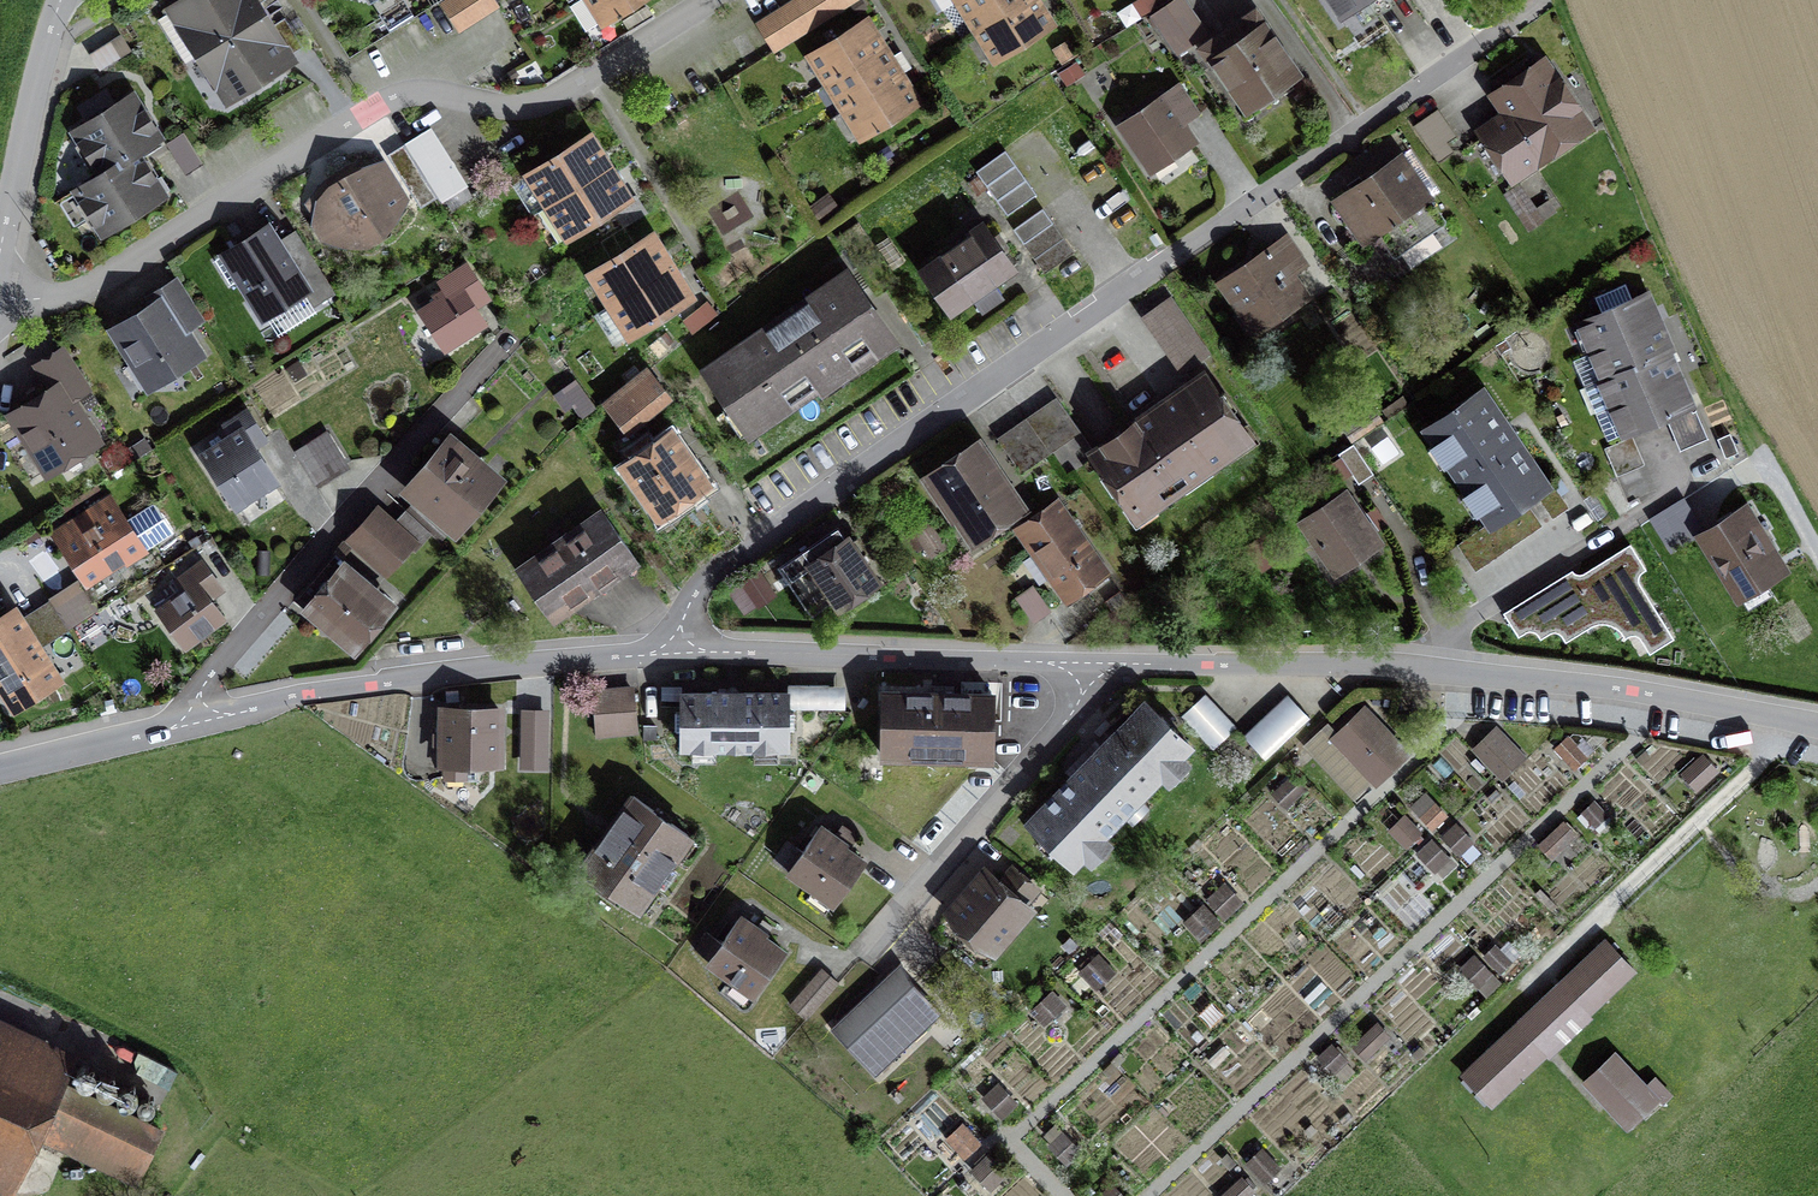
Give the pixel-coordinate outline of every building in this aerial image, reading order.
[(201,54),(262,16),(256,6),(264,0),(185,0),(172,8),(201,54)] [(442,4),(457,27),(495,2),(494,0),(448,0),(442,4)] [(573,4),(589,29),(603,20),(605,22),(640,0),(579,0),(573,4)] [(759,27),(774,50),(853,0),(802,0),(759,27)] [(942,9),(957,0),(936,0),(942,9)] [(978,30),(1025,0),(959,0),(978,30)] [(1035,0),(1025,0),(978,30),(997,60),(1051,25),(1035,0)] [(1152,15),(1178,52),(1207,32),(1184,0),(1174,0),(1152,15)] [(1342,20),(1371,0),(1328,0),(1342,20)] [(1256,9),(1199,48),(1212,66),(1216,64),(1245,107),(1289,77),(1260,34),(1269,28),(1256,9)] [(269,27),(262,16),(201,54),(230,100),(291,62),(288,56),(303,47),(284,17),(269,27)] [(811,55),(827,81),(882,46),(866,20),(811,55)] [(827,81),(845,109),(901,73),(911,67),(901,51),(890,58),(882,46),(827,81)] [(1533,55),(1492,83),(1514,114),(1489,131),(1517,171),(1582,127),(1533,55)] [(919,100),(901,73),(845,109),(863,136),(919,100)] [(1181,87),(1123,126),(1153,171),(1195,142),(1183,125),(1199,114),(1181,87)] [(102,174),(136,153),(159,139),(132,95),(75,130),(102,174)] [(1438,109),(1414,125),(1439,161),(1453,152),(1446,142),(1456,136),(1438,109)] [(190,126),(171,131),(182,166),(200,161),(190,126)] [(404,145),(437,197),(440,202),(445,199),(452,210),(473,196),(430,129),(404,145)] [(528,174),(548,205),(610,166),(590,136),(528,174)] [(437,197),(404,145),(388,155),(422,207),(437,197)] [(1006,150),(976,171),(1007,215),(1037,194),(1006,150)] [(136,153),(102,174),(77,189),(104,232),(163,196),(136,153)] [(1401,157),(1346,195),(1359,213),(1348,221),(1362,242),(1377,231),(1394,256),(1445,222),(1401,157)] [(629,197),(610,166),(548,205),(567,236),(629,197)] [(338,175),(328,182),(315,196),(343,240),(345,242),(348,241),(362,238),(377,228),(377,229),(383,225),(400,201),(401,199),(401,197),(383,169),(381,167),(378,167),(355,175),(343,182),(338,175)] [(1519,184),(1504,193),(1521,219),(1536,209),(1519,184)] [(638,198),(615,213),(624,227),(647,212),(638,198)] [(1043,207),(1013,228),(1044,273),(1074,252),(1043,207)] [(923,271),(951,311),(1013,268),(984,225),(970,235),(972,237),(923,271)] [(225,253),(215,260),(230,285),(241,278),(265,317),(313,287),(321,301),(334,293),(294,230),(275,242),(266,227),(225,253)] [(590,272),(610,304),(672,265),(652,233),(590,272)] [(1304,264),(1287,239),(1224,281),(1242,308),(1247,305),(1262,327),(1305,298),(1289,274),(1304,264)] [(439,300),(421,311),(445,347),(485,322),(465,291),(477,283),(466,265),(440,281),(445,290),(436,295),(439,300)] [(692,296),(672,265),(610,304),(630,335),(692,296)] [(848,273),(707,371),(750,433),(891,335),(848,273)] [(154,306),(117,329),(151,384),(197,355),(186,339),(188,329),(202,321),(175,279),(147,296),(154,306)] [(1581,322),(1594,350),(1657,322),(1645,294),(1581,322)] [(1171,298),(1145,316),(1183,370),(1209,353),(1171,298)] [(1669,350),(1657,322),(1594,350),(1594,351),(1573,361),(1584,385),(1605,376),(1606,377),(1666,351),(1669,350)] [(52,391),(14,415),(49,471),(95,441),(85,425),(86,415),(78,414),(70,402),(89,390),(62,347),(35,364),(52,391)] [(1596,413),(1614,405),(1678,378),(1666,351),(1606,377),(1584,386),(1596,413)] [(644,414),(665,397),(646,374),(610,402),(625,421),(640,409),(644,414)] [(1097,456),(1138,514),(1247,440),(1204,378),(1095,452),(1097,456)] [(1690,406),(1678,378),(1614,405),(1627,433),(1690,406)] [(574,380),(556,394),(566,408),(573,404),(581,416),(594,407),(574,380)] [(1481,392),(1428,428),(1492,522),(1459,544),(1473,564),(1538,521),(1524,501),(1537,493),(1550,512),(1564,503),(1550,482),(1545,486),(1481,392)] [(1060,401),(1030,422),(1051,453),(1067,476),(1097,456),(1095,452),(1060,401)] [(202,454),(236,508),(278,481),(250,438),(262,430),(249,409),(223,426),(230,436),(202,454)] [(1696,410),(1674,420),(1685,448),(1708,438),(1696,410)] [(1030,422),(1000,442),(1022,473),(1051,453),(1030,422)] [(327,433),(296,452),(315,484),(347,464),(327,433)] [(1630,438),(1605,449),(1617,476),(1642,465),(1630,438)] [(629,467),(660,512),(701,484),(669,439),(655,449),(647,439),(628,452),(635,463),(629,467)] [(455,525),(493,481),(451,444),(413,488),(455,525)] [(1374,474),(1353,444),(1338,454),(1359,484),(1374,474)] [(975,450),(928,482),(953,520),(963,513),(977,534),(1015,508),(975,450)] [(1334,566),(1374,539),(1344,494),(1304,521),(1334,566)] [(77,535),(62,545),(87,584),(125,560),(126,562),(173,532),(154,502),(126,521),(110,497),(70,523),(77,535)] [(418,498),(406,511),(430,534),(439,542),(451,529),(418,498)] [(1683,499),(1650,519),(1670,551),(1703,531),(1683,499)] [(1017,529),(1066,600),(1105,573),(1056,503),(1017,529)] [(1748,506),(1701,535),(1737,593),(1775,569),(1759,544),(1768,538),(1748,506)] [(414,551),(430,534),(406,511),(389,529),(373,513),(355,532),(393,568),(411,548),(414,551)] [(605,514),(520,573),(551,618),(636,558),(605,514)] [(837,530),(783,567),(814,612),(834,598),(839,606),(875,581),(859,558),(868,552),(858,537),(847,544),(837,530)] [(1545,602),(1511,623),(1518,634),(1533,625),(1540,636),(1557,626),(1566,640),(1585,627),(1583,624),(1600,614),(1597,609),(1612,600),(1632,632),(1636,629),(1650,651),(1673,637),(1635,576),(1645,569),(1630,545),(1576,578),(1580,583),(1562,595),(1565,599),(1549,609),(1545,602)] [(350,564),(336,552),(299,595),(354,642),(386,605),(344,570),(350,564)] [(185,591),(158,611),(185,646),(224,617),(204,591),(216,582),(202,562),(177,580),(185,591)] [(759,570),(730,590),(742,607),(771,587),(759,570)] [(1038,579),(1018,590),(1033,618),(1053,607),(1038,579)] [(78,580),(50,599),(69,628),(97,610),(78,580)] [(14,706),(58,678),(15,611),(0,620),(0,685),(14,706)] [(829,685),(788,685),(788,693),(788,709),(829,709),(829,685)] [(726,693),(682,693),(682,711),(676,711),(676,729),(682,729),(682,748),(788,747),(788,729),(794,729),(794,712),(788,712),(788,709),(788,693),(739,693),(738,691),(737,689),(735,688),(732,687),(730,688),(728,689),(727,691),(726,693)] [(633,690),(594,694),(597,732),(636,729),(633,690)] [(992,695),(884,692),(883,755),(991,758),(992,695)] [(1205,694),(1182,715),(1214,748),(1236,727),(1205,694)] [(1288,695),(1244,736),(1265,759),(1309,717),(1288,695)] [(1029,821),(1044,837),(1043,838),(1058,852),(1059,851),(1075,866),(1191,747),(1175,732),(1176,731),(1162,716),(1160,718),(1145,702),(1029,821)] [(499,710),(444,709),(443,762),(445,762),(444,777),(474,777),(474,762),(498,763),(499,710)] [(1376,782),(1407,753),(1364,709),(1357,716),(1352,710),(1332,729),(1337,734),(1334,738),(1376,782)] [(545,763),(546,715),(524,714),(523,763),(545,763)] [(1474,749),(1502,779),(1525,757),(1497,728),(1474,749)] [(1557,748),(1565,756),(1575,746),(1567,738),(1557,748)] [(1703,757),(1692,767),(1704,781),(1715,770),(1703,757)] [(1304,789),(1292,777),(1282,786),(1294,799),(1304,789)] [(691,835),(634,795),(581,869),(638,909),(691,835)] [(1593,802),(1583,812),(1592,821),(1602,811),(1593,802)] [(1435,804),(1422,817),(1433,828),(1446,815),(1435,804)] [(1398,836),(1407,845),(1420,832),(1411,823),(1398,836)] [(1549,837),(1560,849),(1575,834),(1564,823),(1549,837)] [(847,845),(821,826),(802,852),(788,841),(774,859),(833,902),(864,861),(845,847),(847,845)] [(1456,826),(1445,837),(1460,852),(1471,842),(1456,826)] [(1440,863),(1446,857),(1432,842),(1421,852),(1431,864),(1436,859),(1440,863)] [(1030,909),(985,870),(950,911),(993,948),(1006,936),(1030,909)] [(1236,896),(1225,885),(1209,900),(1224,917),(1235,907),(1230,901),(1236,896)] [(1210,931),(1218,922),(1202,906),(1194,914),(1203,924),(1196,932),(1202,938),(1210,931)] [(767,936),(740,917),(722,943),(707,932),(694,949),(709,960),(754,993),(784,952),(765,938),(767,936)] [(1492,1105),(1634,971),(1605,940),(1463,1074),(1492,1105)] [(1491,951),(1486,955),(1500,971),(1510,962),(1499,950),(1494,955),(1491,951)] [(1087,978),(1095,970),(1105,981),(1114,972),(1098,955),(1081,971),(1087,978)] [(1474,958),(1463,968),(1478,984),(1489,974),(1474,958)] [(823,969),(791,1005),(806,1018),(837,982),(823,969)] [(942,1013),(913,982),(908,988),(892,971),(859,1002),(846,1014),(830,1029),(841,1040),(851,1051),(874,1076),(924,1029),(929,1025),(942,1013)] [(1051,995),(1035,1011),(1046,1023),(1062,1007),(1051,995)] [(1353,1046),(1365,1058),(1380,1044),(1369,1032),(1353,1046)] [(1331,1046),(1320,1056),(1333,1070),(1345,1060),(1331,1046)] [(60,1078),(0,1050),(0,1156),(19,1165),(41,1120),(60,1078)] [(1618,1118),(1649,1089),(1615,1053),(1584,1082),(1618,1118)] [(60,1078),(41,1120),(138,1166),(157,1124),(60,1078)] [(1015,1103),(998,1086),(986,1098),(997,1110),(1002,1105),(1007,1110),(1015,1103)] [(971,1150),(979,1143),(962,1125),(948,1138),(957,1148),(964,1142),(971,1150)] [(1077,1151),(1062,1136),(1052,1146),(1066,1161),(1077,1151)] [(1261,1149),(1247,1162),(1264,1180),(1278,1166),(1261,1149)] [(994,1184),(1006,1173),(989,1155),(972,1171),(983,1182),(988,1177),(994,1184)] [(1229,1195),(1240,1195),(1247,1190),(1235,1178),(1223,1190),(1229,1195)]
